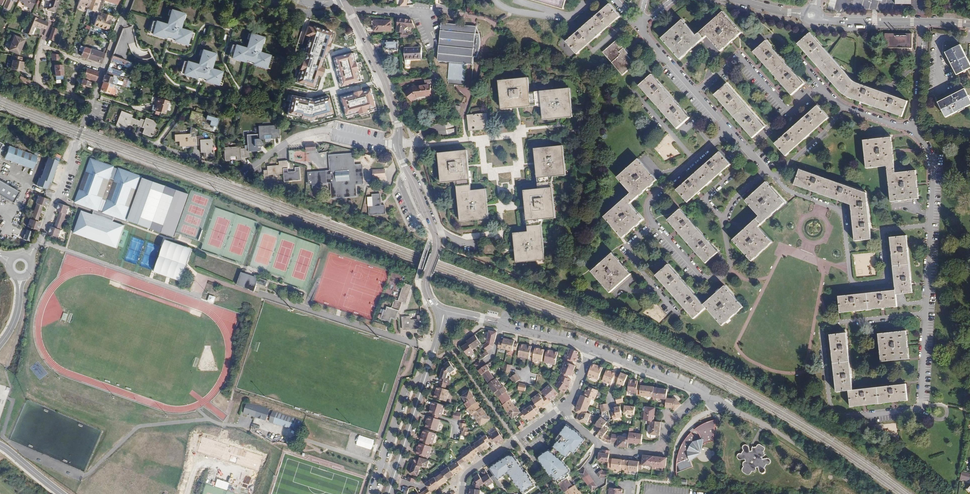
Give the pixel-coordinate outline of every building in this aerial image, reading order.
[(18,1),(23,4),(22,6),(30,9),(34,1),(31,0),(19,0),(18,1)] [(49,2),(46,10),(54,12),(58,0),(45,0),(49,2)] [(88,8),(87,9),(95,11),(98,0),(90,0),(88,8)] [(544,3),(563,9),(566,0),(532,0),(544,3)] [(610,4),(566,42),(577,54),(621,17),(610,4)] [(194,33),(179,29),(182,19),(181,19),(183,13),(173,10),(171,16),(170,15),(167,25),(153,20),(151,28),(155,30),(153,34),(168,38),(169,39),(172,39),(187,44),(188,38),(192,40),(194,33)] [(706,36),(719,49),(720,51),(741,33),(723,12),(696,35),(682,20),(661,39),(680,59),(700,42),(706,36)] [(107,31),(112,17),(101,13),(100,17),(99,16),(98,20),(96,19),(93,26),(107,31)] [(30,18),(25,29),(24,31),(24,34),(31,35),(35,25),(45,30),(48,24),(37,19),(36,21),(30,18)] [(415,28),(411,20),(406,19),(397,19),(397,32),(404,33),(405,30),(408,27),(415,28)] [(391,21),(374,21),(371,21),(371,25),(374,25),(374,31),(391,31),(392,31),(392,27),(391,27),(391,21)] [(438,61),(450,62),(448,84),(464,86),(466,64),(473,65),(474,57),(477,58),(478,56),(479,53),(480,51),(480,49),(480,46),(481,43),(480,37),(479,35),(479,32),(477,27),(442,23),(438,61)] [(312,27),(306,25),(303,35),(309,38),(295,82),(314,88),(332,32),(312,26),(312,27)] [(57,29),(52,27),(48,39),(53,41),(57,29)] [(810,33),(797,44),(827,77),(838,90),(840,92),(842,94),(844,95),(847,96),(849,98),(852,99),(902,117),(908,101),(864,86),(856,83),(853,81),(852,80),(850,78),(810,33)] [(912,34),(885,33),(885,48),(912,48),(912,34)] [(234,54),(233,58),(249,63),(266,68),(268,62),(272,63),(273,57),(259,52),(262,43),(261,43),(262,37),(253,34),(251,40),(250,39),(247,49),(233,44),(230,52),(234,54)] [(14,36),(8,50),(18,55),(24,40),(14,36)] [(617,40),(603,52),(622,75),(635,64),(627,55),(628,54),(617,40)] [(398,41),(386,41),(386,50),(392,50),(392,51),(393,51),(393,54),(398,54),(398,51),(398,41)] [(766,41),(754,52),(792,95),(804,84),(766,41)] [(960,45),(945,53),(957,75),(969,69),(969,64),(960,45)] [(74,49),(73,53),(72,53),(72,54),(76,55),(86,59),(90,49),(84,47),(83,47),(80,46),(79,50),(74,49)] [(422,47),(405,48),(405,64),(405,69),(411,71),(410,60),(422,59),(422,47)] [(105,55),(90,49),(86,59),(90,61),(92,61),(93,61),(101,64),(105,55)] [(198,65),(184,61),(182,69),(186,70),(184,74),(201,79),(218,84),(219,79),(223,80),(225,73),(210,69),(213,59),(212,59),(214,54),(204,51),(202,56),(201,56),(198,65)] [(355,53),(335,58),(343,86),(362,81),(355,53)] [(111,60),(111,61),(124,65),(124,63),(127,64),(128,61),(120,58),(112,55),(112,58),(111,60)] [(22,59),(11,56),(10,61),(12,61),(9,70),(20,73),(22,63),(20,63),(22,59)] [(62,65),(54,65),(55,76),(55,80),(64,80),(63,76),(62,65)] [(108,70),(106,73),(122,78),(124,72),(109,67),(108,70)] [(902,72),(905,76),(912,71),(909,67),(902,72)] [(96,82),(99,73),(86,68),(82,79),(92,83),(94,83),(95,82),(96,82)] [(437,73),(432,73),(432,77),(425,77),(426,84),(437,82),(437,81),(440,80),(437,73)] [(102,81),(103,82),(111,84),(113,77),(105,75),(102,81)] [(652,75),(639,86),(677,129),(690,118),(652,75)] [(20,76),(18,81),(29,85),(31,81),(20,76)] [(528,78),(498,81),(501,110),(518,108),(542,106),(543,120),(573,117),(572,109),(570,88),(530,93),(528,78)] [(82,79),(80,84),(91,88),(92,83),(82,79)] [(113,88),(114,85),(111,84),(103,82),(100,90),(114,94),(116,89),(113,88)] [(727,84),(714,95),(753,138),(765,127),(727,84)] [(413,88),(405,94),(412,101),(417,97),(431,96),(430,86),(413,88)] [(372,88),(342,97),(347,116),(378,108),(372,88)] [(969,105),(969,99),(965,89),(938,102),(946,117),(969,105)] [(308,98),(291,94),(286,115),(310,121),(332,115),(327,96),(313,99),(308,98)] [(169,101),(158,98),(154,110),(165,113),(169,101)] [(818,105),(775,144),(786,156),(829,118),(818,105)] [(202,117),(204,111),(196,109),(195,112),(193,111),(190,121),(193,122),(192,124),(194,125),(195,123),(201,124),(204,121),(205,122),(203,127),(216,131),(219,118),(214,116),(214,115),(212,114),(211,115),(210,115),(210,116),(207,115),(206,118),(202,117)] [(138,121),(135,120),(131,118),(132,116),(122,112),(116,126),(124,129),(127,121),(129,122),(128,124),(133,125),(133,124),(136,125),(138,121)] [(486,113),(467,115),(468,127),(475,126),(476,130),(484,129),(484,127),(487,126),(486,113)] [(138,121),(136,125),(144,128),(144,126),(146,126),(143,133),(151,136),(156,122),(146,119),(145,121),(141,119),(140,122),(138,121)] [(259,138),(259,139),(264,138),(263,135),(271,134),(271,138),(279,138),(279,129),(275,129),(275,126),(258,126),(259,135),(259,138)] [(193,145),(196,145),(195,137),(191,137),(191,134),(175,135),(175,141),(179,141),(180,146),(193,145)] [(244,149),(244,157),(249,157),(248,151),(260,150),(260,146),(256,146),(256,138),(259,138),(259,135),(247,135),(248,149),(244,149)] [(203,136),(195,137),(196,145),(196,146),(199,146),(199,144),(201,145),(201,152),(206,152),(206,156),(212,156),(211,139),(203,140),(203,136)] [(891,137),(863,141),(866,169),(887,166),(891,202),(919,199),(915,171),(895,173),(891,137)] [(37,157),(9,146),(4,158),(33,169),(37,157)] [(563,146),(534,149),(536,164),(538,189),(524,191),(528,232),(513,233),(517,263),(545,260),(541,220),(556,218),(551,177),(566,175),(563,146)] [(244,157),(244,149),(240,149),(240,147),(224,148),(225,160),(229,160),(229,156),(236,156),(237,159),(241,159),(241,157),(244,157)] [(310,184),(312,184),(322,183),(321,172),(319,150),(317,150),(307,151),(309,173),(310,184)] [(467,151),(438,153),(441,183),(456,182),(460,222),(489,219),(486,189),(471,191),(467,151)] [(720,152),(676,190),(688,202),(731,164),(720,152)] [(331,171),(327,171),(328,183),(332,183),(332,190),(333,198),(357,196),(356,185),(364,184),(362,164),(354,165),(353,153),(329,155),(331,171)] [(58,162),(49,157),(41,179),(39,178),(36,186),(46,189),(49,182),(50,183),(58,162)] [(81,205),(95,209),(93,215),(82,211),(74,234),(117,249),(125,226),(114,222),(115,217),(126,220),(142,176),(91,158),(75,202),(81,205)] [(631,193),(604,217),(622,238),(643,219),(630,204),(657,180),(638,159),(617,178),(631,193)] [(269,175),(272,175),(285,173),(283,161),(279,161),(280,165),(268,167),(268,170),(265,171),(265,173),(265,174),(265,179),(269,179),(269,175)] [(285,178),(285,181),(295,180),(301,180),(300,167),(296,168),(296,172),(289,172),(288,161),(283,161),(285,173),(285,178)] [(382,169),(373,170),(373,178),(384,177),(386,177),(385,169),(382,169)] [(866,193),(799,169),(794,185),(851,205),(855,241),(871,239),(866,193)] [(187,194),(165,186),(143,178),(128,221),(150,229),(172,236),(187,194)] [(0,189),(0,196),(13,203),(19,192),(0,181),(0,185),(2,186),(0,189)] [(766,182),(745,201),(759,216),(733,240),(751,261),(772,242),(759,227),(785,203),(766,182)] [(381,206),(381,202),(380,194),(373,194),(373,200),(374,206),(369,206),(370,214),(386,213),(385,205),(381,206)] [(38,236),(40,229),(38,228),(40,220),(43,212),(46,213),(49,205),(39,202),(36,209),(37,209),(34,217),(31,225),(30,225),(28,233),(38,236)] [(68,220),(70,213),(60,209),(58,217),(61,218),(58,226),(55,234),(52,233),(49,240),(59,244),(62,237),(61,236),(64,228),(67,220),(68,220)] [(680,209),(668,220),(706,263),(718,252),(680,209)] [(895,290),(838,297),(840,313),(897,307),(896,295),(913,293),(906,236),(889,238),(895,290)] [(192,249),(166,240),(155,272),(181,282),(192,249)] [(105,251),(104,257),(113,260),(115,254),(105,251)] [(612,253),(591,272),(610,293),(631,274),(612,253)] [(694,319),(707,308),(722,326),(743,307),(725,286),(703,304),(668,265),(662,270),(656,276),(686,309),(694,319)] [(244,272),(243,275),(258,281),(259,279),(260,276),(255,275),(255,276),(244,272)] [(268,282),(259,279),(258,281),(243,275),(240,285),(250,289),(250,290),(255,291),(257,283),(266,286),(268,282)] [(384,315),(383,319),(390,322),(391,317),(396,319),(402,302),(405,303),(411,285),(404,283),(399,301),(395,299),(392,308),(388,306),(386,311),(384,310),(382,315),(384,315)] [(403,329),(423,327),(422,315),(417,315),(418,319),(411,320),(410,316),(401,317),(403,329)] [(495,332),(487,330),(485,340),(492,341),(493,341),(495,332)] [(906,331),(878,334),(881,362),(909,359),(906,331)] [(853,390),(846,333),(830,335),(836,392),(848,391),(850,407),(907,401),(906,384),(853,390)] [(470,337),(476,345),(480,343),(475,335),(471,337),(470,337)] [(472,349),(476,345),(470,337),(466,341),(467,343),(472,349)] [(504,352),(507,339),(503,338),(503,341),(498,340),(496,350),(504,352)] [(507,339),(504,352),(512,354),(515,344),(510,343),(510,340),(507,339)] [(492,341),(485,340),(485,342),(481,344),(485,350),(491,346),(492,341)] [(472,349),(467,343),(462,347),(468,356),(474,352),(472,349)] [(527,355),(528,349),(529,345),(525,344),(525,345),(521,344),(522,344),(518,343),(515,356),(526,358),(527,355)] [(533,346),(532,349),(530,356),(530,358),(539,360),(541,348),(536,347),(533,346)] [(569,348),(565,358),(571,360),(575,362),(578,355),(576,355),(578,351),(572,348),(569,348)] [(548,351),(549,350),(545,349),(542,361),(553,364),(556,351),(552,350),(552,351),(548,351)] [(488,354),(485,350),(480,354),(483,358),(488,354)] [(444,365),(446,367),(449,372),(450,373),(454,370),(448,361),(444,365)] [(474,364),(478,370),(483,366),(479,361),(474,364)] [(570,363),(565,362),(563,367),(572,371),(574,365),(570,363)] [(595,364),(592,363),(587,375),(598,379),(602,367),(599,366),(598,367),(595,365),(595,364)] [(486,364),(483,366),(478,370),(481,375),(483,374),(489,370),(490,369),(486,364)] [(447,373),(449,372),(446,367),(442,370),(439,379),(440,379),(445,380),(447,373)] [(572,371),(563,367),(561,372),(567,375),(571,376),(572,371)] [(489,370),(483,374),(489,383),(495,379),(489,370)] [(611,384),(613,379),(615,374),(616,372),(610,370),(609,371),(607,370),(602,381),(611,384)] [(509,375),(513,381),(516,379),(518,378),(514,372),(509,375)] [(564,383),(567,375),(561,372),(558,379),(564,383)] [(620,375),(618,381),(617,383),(624,386),(628,375),(621,372),(620,375)] [(495,379),(489,383),(488,384),(491,388),(499,382),(496,378),(495,379)] [(440,379),(438,386),(445,388),(447,381),(445,380),(440,379)] [(568,386),(564,383),(558,379),(554,386),(564,393),(568,386)] [(638,385),(638,381),(630,380),(628,392),(637,393),(637,387),(638,385)] [(503,387),(499,382),(491,388),(494,393),(495,392),(503,387)] [(554,395),(555,396),(557,393),(549,384),(541,391),(545,395),(549,400),(552,398),(551,398),(554,395)] [(654,387),(641,385),(641,388),(637,387),(637,393),(637,395),(653,397),(653,400),(657,401),(657,398),(667,399),(666,407),(673,408),(675,411),(682,405),(677,400),(667,399),(668,389),(654,388),(654,387)] [(503,387),(495,392),(499,397),(506,392),(507,391),(504,386),(503,387)] [(584,396),(591,399),(594,400),(597,390),(589,387),(588,390),(586,390),(584,396)] [(449,392),(444,391),(437,389),(436,388),(435,392),(436,392),(435,395),(434,395),(433,399),(446,403),(449,392)] [(461,396),(465,402),(472,397),(473,397),(469,390),(461,396)] [(506,392),(499,397),(504,404),(510,400),(511,399),(506,392)] [(531,398),(534,403),(538,408),(542,405),(543,405),(546,403),(542,397),(539,392),(531,398)] [(578,402),(589,406),(591,399),(584,396),(581,395),(580,398),(578,402)] [(476,402),(472,397),(465,402),(464,404),(467,408),(476,402)] [(510,400),(504,404),(503,405),(508,412),(515,407),(510,400)] [(270,410),(248,402),(244,414),(266,421),(270,410)] [(472,414),(480,408),(476,402),(467,408),(467,409),(471,415),(472,414)] [(586,412),(589,406),(578,402),(577,404),(576,408),(583,411),(586,412)] [(432,403),(431,407),(431,410),(430,410),(429,414),(431,415),(438,417),(441,418),(444,407),(432,403)] [(534,403),(528,408),(535,418),(536,416),(537,416),(536,414),(540,411),(538,408),(534,403)] [(512,418),(521,412),(516,406),(515,407),(508,412),(512,418)] [(634,415),(635,407),(625,406),(624,413),(634,415)] [(661,426),(661,422),(654,421),(656,408),(644,406),(643,410),(645,410),(644,420),(649,421),(649,424),(651,425),(650,434),(660,435),(661,426)] [(472,414),(476,420),(485,413),(481,408),(481,407),(480,408),(472,414)] [(620,407),(615,408),(615,412),(612,413),(613,420),(617,419),(616,418),(622,417),(620,407)] [(535,418),(528,408),(521,412),(527,421),(530,418),(531,420),(534,418),(535,418)] [(303,421),(273,411),(270,422),(300,432),(303,421)] [(581,414),(579,420),(586,423),(590,414),(586,412),(583,411),(581,414)] [(485,413),(476,420),(481,426),(490,419),(488,417),(485,413)] [(598,433),(603,426),(607,422),(601,417),(595,425),(598,427),(595,431),(598,433)] [(436,421),(430,419),(427,418),(426,422),(427,422),(426,425),(425,429),(436,432),(440,422),(436,421)] [(517,424),(521,430),(522,428),(526,426),(522,420),(517,424)] [(717,432),(717,431),(716,429),(717,429),(716,427),(717,426),(716,424),(715,422),(709,423),(704,424),(701,426),(698,427),(696,429),(695,430),(693,431),(691,433),(690,434),(689,435),(687,438),(685,441),(683,443),(682,445),(681,448),(680,450),(679,451),(679,454),(678,457),(677,459),(677,462),(677,473),(693,466),(690,458),(694,458),(695,457),(697,456),(698,455),(699,453),(700,452),(701,451),(701,450),(702,448),(702,447),(703,446),(703,445),(706,444),(705,443),(707,443),(715,443),(718,443),(718,442),(717,440),(718,439),(716,435),(718,435),(717,433),(717,432)] [(569,476),(567,473),(570,471),(563,461),(567,456),(567,457),(572,450),(575,453),(578,449),(576,448),(581,441),(583,442),(585,439),(580,435),(581,434),(580,434),(573,428),(573,429),(572,428),(566,424),(562,430),(563,431),(561,434),(562,435),(557,442),(558,442),(554,448),(555,449),(552,453),(549,451),(540,457),(540,461),(547,470),(548,470),(549,471),(554,478),(556,477),(560,483),(561,482),(567,478),(569,476)] [(603,426),(598,433),(598,434),(602,437),(605,433),(608,429),(603,426)] [(634,428),(632,428),(630,428),(629,438),(628,443),(642,445),(642,442),(643,435),(633,434),(634,428)] [(490,436),(493,440),(497,445),(504,440),(497,429),(490,435),(490,436)] [(420,442),(423,443),(429,445),(432,446),(436,435),(423,432),(422,435),(423,435),(422,439),(421,439),(420,442)] [(485,433),(478,437),(486,448),(488,446),(487,444),(491,441),(488,437),(485,433)] [(628,443),(629,438),(619,437),(619,435),(612,434),(611,437),(611,438),(611,442),(618,443),(618,446),(627,448),(628,443)] [(196,451),(200,441),(189,436),(185,446),(196,451)] [(263,456),(202,437),(197,452),(258,471),(263,456)] [(486,448),(478,437),(471,442),(474,446),(477,451),(481,448),(483,450),(486,448)] [(765,455),(764,454),(764,453),(763,452),(765,449),(765,448),(764,448),(764,447),(763,446),(760,445),(759,444),(758,445),(756,447),(755,447),(754,447),(753,448),(752,447),(752,448),(752,449),(752,451),(750,452),(749,448),(748,447),(747,446),(747,445),(746,445),(745,445),(744,445),(743,445),(743,446),(742,447),(742,448),(742,449),(743,450),(741,454),(740,454),(739,454),(738,454),(738,455),(737,455),(737,456),(737,457),(737,458),(737,459),(738,459),(739,460),(740,460),(741,460),(742,460),(743,460),(745,459),(745,461),(744,462),(743,463),(743,464),(743,465),(743,466),(743,467),(742,468),(742,469),(742,470),(742,471),(742,472),(743,473),(746,475),(747,475),(748,475),(749,475),(749,474),(750,474),(751,473),(752,471),(753,472),(754,471),(755,471),(755,470),(756,469),(756,467),(758,467),(759,471),(759,472),(760,472),(760,473),(761,473),(762,473),(763,473),(764,473),(764,472),(765,472),(765,471),(765,470),(765,469),(765,468),(764,468),(766,465),(768,464),(769,464),(770,463),(770,462),(770,461),(770,460),(770,459),(769,459),(768,458),(767,458),(762,459),(762,457),(764,457),(765,455)] [(428,459),(429,457),(431,449),(428,448),(422,446),(419,445),(418,448),(419,449),(418,452),(417,452),(416,456),(428,459)] [(464,454),(467,459),(469,462),(477,457),(475,454),(471,449),(469,446),(462,451),(464,454)] [(609,459),(609,454),(603,453),(599,453),(599,460),(609,462),(609,459)] [(523,468),(515,457),(509,456),(503,460),(502,460),(494,465),(490,468),(499,480),(509,473),(514,480),(513,481),(518,487),(519,487),(523,493),(524,493),(525,493),(526,493),(536,486),(535,485),(530,478),(531,477),(527,471),(526,472),(523,468)] [(613,459),(612,469),(624,470),(624,473),(628,473),(628,471),(637,472),(638,469),(642,469),(642,465),(652,466),(652,469),(656,470),(656,467),(666,468),(667,458),(654,457),(644,456),(643,462),(639,462),(625,460),(613,459)] [(416,466),(423,469),(427,469),(429,462),(420,460),(419,463),(417,463),(414,462),(413,465),(416,466)] [(459,461),(458,461),(450,466),(456,473),(459,471),(460,472),(465,469),(461,463),(460,461),(459,461)] [(423,469),(416,466),(413,476),(417,477),(420,478),(423,469)] [(442,473),(447,479),(454,474),(448,467),(442,472),(442,473)] [(598,487),(590,476),(585,469),(579,473),(581,475),(592,491),(598,487)] [(597,473),(600,477),(607,478),(607,471),(603,471),(602,469),(597,473)] [(482,472),(484,475),(485,476),(481,479),(484,483),(487,487),(493,482),(485,470),(482,472)] [(969,478),(969,473),(962,471),(960,479),(969,481),(969,478)] [(442,473),(435,478),(440,486),(448,481),(447,479),(442,473)] [(475,480),(477,483),(479,486),(484,483),(481,479),(481,478),(478,474),(473,478),(475,480)] [(434,477),(430,480),(436,489),(440,486),(435,478),(434,477)] [(570,482),(567,478),(561,482),(560,483),(559,484),(562,488),(570,482)] [(436,489),(430,480),(425,484),(428,488),(431,492),(436,489)] [(565,492),(566,492),(573,487),(570,482),(562,488),(565,492)] [(834,493),(836,485),(821,482),(819,489),(834,493)] [(579,491),(575,485),(573,487),(566,492),(568,493),(575,493),(579,491)]
